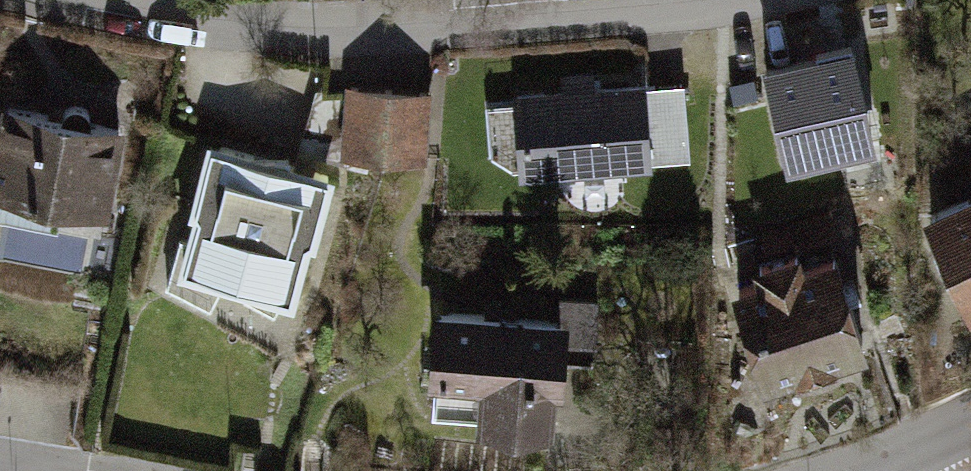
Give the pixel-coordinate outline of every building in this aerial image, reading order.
[(671,40),(541,41),(542,178),(699,177),(698,88),(671,88),(671,40)] [(854,43),(763,64),(787,165),(877,144),(854,43)] [(454,95),(364,91),(358,165),(450,167),(454,95)] [(143,122),(5,99),(0,134),(0,222),(124,241),(143,122)] [(322,301),(358,165),(221,128),(153,305),(294,364),(322,301)] [(970,283),(970,204),(941,218),(970,283)] [(855,243),(745,285),(790,403),(901,361),(855,243)] [(448,279),(448,397),(499,397),(499,444),(608,444),(608,412),(629,412),(629,279),(448,279)]
